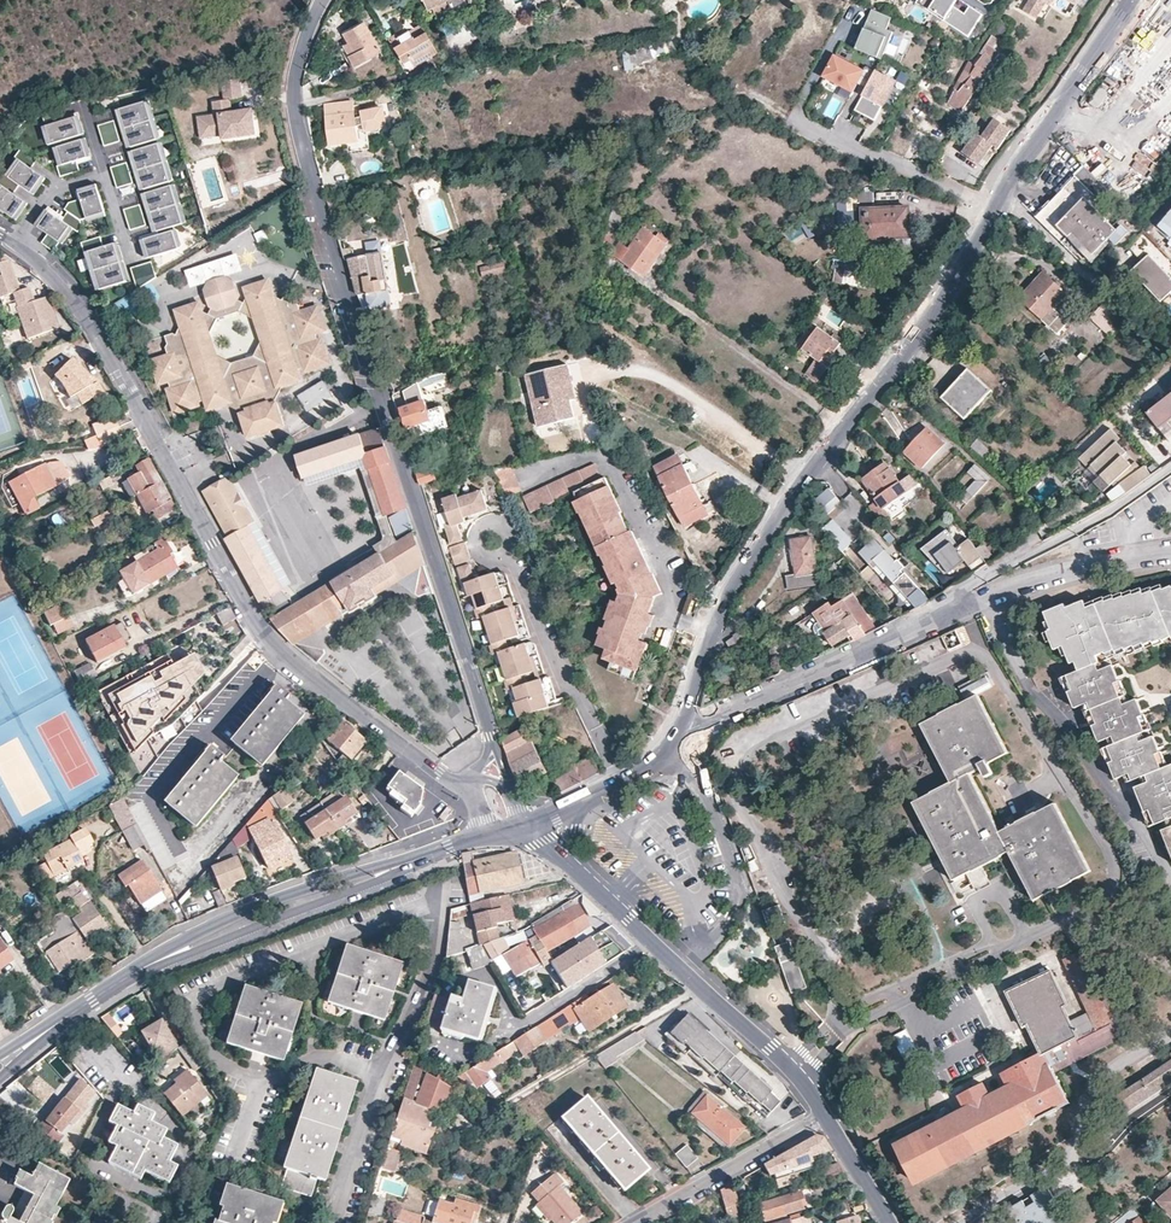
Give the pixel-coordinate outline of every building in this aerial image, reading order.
[(426,7),(431,4),(439,20),(453,13),(469,6),(466,0),(423,0),(426,7)] [(984,16),(959,0),(921,0),(919,4),(970,37),(984,16)] [(1045,2),(1043,2),(1041,0),(1028,0),(1022,10),(1036,18),(1045,2)] [(870,11),(853,49),(879,59),(893,30),(885,27),(889,19),(870,11)] [(350,44),(344,46),(350,58),(353,64),(378,52),(364,24),(345,34),(350,44)] [(422,60),(436,52),(425,32),(401,45),(396,34),(387,38),(400,62),(408,58),(412,65),(422,60)] [(339,37),(344,46),(350,44),(345,34),(339,37)] [(997,54),(989,48),(996,38),(991,35),(979,51),(982,54),(975,65),(976,67),(963,87),(961,87),(957,92),(952,105),(961,111),(995,63),(993,61),(997,54)] [(831,53),(820,75),(850,91),(862,69),(831,53)] [(872,69),(858,95),(862,98),(857,108),(873,116),(878,106),(882,108),(895,81),(872,69)] [(251,103),(230,108),(229,103),(228,95),(240,93),(236,74),(218,77),(222,96),(211,98),(214,111),(197,115),(200,130),(221,125),(223,135),(256,128),(251,103)] [(1099,108),(1107,96),(1106,92),(1109,88),(1102,84),(1088,104),(1094,108),(1099,108)] [(120,108),(126,127),(152,119),(146,100),(120,108)] [(355,118),(355,113),(353,101),(326,103),(331,142),(340,141),(348,140),(358,139),(356,126),(364,125),(365,131),(366,131),(387,128),(384,108),(363,112),(363,117),(355,118)] [(61,106),(41,112),(44,120),(63,114),(61,106)] [(75,116),(46,125),(52,143),(81,135),(75,116)] [(152,119),(126,127),(132,146),(158,138),(152,119)] [(1000,149),(1013,132),(996,119),(983,136),(978,133),(964,154),(981,166),(988,156),(995,146),(1000,149)] [(98,125),(101,135),(117,130),(113,120),(98,125)] [(117,130),(101,135),(105,144),(120,139),(117,130)] [(83,139),(58,147),(63,164),(57,165),(61,176),(79,170),(76,160),(88,156),(83,139)] [(135,151),(141,170),(167,161),(161,143),(135,151)] [(21,161),(9,178),(32,193),(43,176),(31,168),(37,159),(21,148),(15,157),(21,161)] [(1126,212),(1067,151),(1035,184),(1045,194),(1052,201),(1035,218),(1083,266),(1130,219),(1125,214),(1126,212)] [(167,161),(141,170),(147,189),(173,181),(167,161)] [(113,168),(117,177),(132,172),(129,162),(113,168)] [(132,172),(117,177),(120,187),(135,182),(132,172)] [(0,189),(0,208),(16,218),(32,193),(9,178),(2,173),(0,176),(0,184),(2,185),(0,189)] [(147,193),(152,212),(178,204),(173,185),(147,193)] [(65,210),(68,212),(79,220),(106,212),(98,186),(78,192),(79,198),(72,201),(65,210)] [(330,187),(322,188),(324,193),(330,208),(337,205),(330,187)] [(787,200),(789,192),(771,187),(769,195),(787,200)] [(873,207),(873,192),(854,192),(854,197),(845,197),(846,213),(856,212),(856,208),(873,207)] [(178,204),(152,212),(158,231),(184,223),(178,204)] [(125,210),(128,220),(143,215),(140,205),(125,210)] [(616,226),(621,208),(611,206),(601,244),(607,246),(613,225),(616,226)] [(908,233),(907,216),(873,218),(872,211),(862,212),(864,254),(909,252),(908,233)] [(49,234),(43,242),(50,247),(54,251),(72,226),(79,232),(85,224),(81,221),(79,220),(68,212),(62,221),(50,212),(39,227),(49,234)] [(143,215),(128,220),(131,229),(147,224),(143,215)] [(650,264),(667,241),(657,234),(654,238),(642,230),(628,250),(618,243),(610,254),(642,276),(650,264)] [(175,231),(146,240),(152,256),(180,247),(175,231)] [(1144,234),(1129,248),(1141,260),(1132,269),(1161,300),(1169,293),(1170,292),(1170,262),(1144,234)] [(101,237),(83,243),(86,253),(90,251),(96,270),(121,262),(115,243),(104,247),(101,237)] [(366,250),(380,248),(379,241),(365,243),(366,250)] [(389,303),(382,250),(349,255),(351,268),(357,293),(366,291),(368,306),(389,303)] [(36,301),(31,287),(21,291),(19,285),(11,260),(0,263),(0,268),(2,275),(0,276),(0,297),(0,298),(14,293),(17,308),(19,307),(28,339),(60,329),(49,296),(36,301)] [(152,261),(142,264),(147,281),(156,274),(152,261)] [(121,262),(96,270),(102,290),(127,282),(121,262)] [(142,264),(133,268),(137,286),(147,281),(142,264)] [(505,271),(504,264),(482,268),(483,275),(505,271)] [(240,296),(234,278),(225,274),(208,280),(204,288),(209,305),(212,307),(218,310),(236,304),(238,298),(240,296)] [(1052,309),(1065,295),(1045,276),(1033,289),(1023,300),(1041,318),(1040,320),(1055,334),(1067,323),(1052,309)] [(268,332),(256,355),(271,363),(278,387),(280,383),(284,385),(297,380),(300,376),(297,370),(304,368),(310,369),(327,363),(328,359),(323,342),(318,340),(316,333),(322,332),(324,325),(318,310),(313,308),(302,311),(299,304),(295,304),(292,294),(281,297),(274,297),(267,279),(245,287),(248,297),(245,302),(241,312),(265,324),(268,332)] [(17,308),(14,293),(0,298),(8,316),(18,320),(22,319),(19,307),(17,308)] [(236,304),(218,310),(212,307),(209,312),(218,316),(239,310),(241,312),(245,302),(238,298),(236,304)] [(214,408),(228,403),(234,400),(226,376),(232,362),(208,349),(206,342),(218,317),(204,310),(202,301),(177,309),(182,325),(181,327),(179,329),(177,331),(175,333),(168,335),(170,343),(169,346),(170,352),(171,353),(170,354),(157,359),(155,363),(160,379),(165,382),(171,380),(173,387),(170,391),(176,408),(181,410),(198,405),(200,400),(207,399),(209,405),(214,408)] [(1110,336),(1123,322),(1103,303),(1090,317),(1110,336)] [(838,342),(844,334),(836,329),(823,319),(817,327),(814,325),(809,331),(807,330),(796,345),(825,365),(834,352),(840,343),(838,342)] [(235,400),(249,407),(270,400),(278,387),(271,363),(256,355),(256,356),(232,362),(226,376),(234,400),(235,400)] [(81,365),(74,358),(55,376),(62,383),(63,386),(71,398),(77,395),(83,405),(94,399),(96,402),(107,396),(99,382),(98,383),(94,385),(91,380),(92,378),(93,377),(81,365)] [(572,402),(569,385),(570,385),(568,375),(566,366),(524,376),(536,428),(573,420),(569,403),(572,402)] [(960,420),(989,392),(967,370),(954,383),(939,398),(960,420)] [(448,388),(446,381),(439,384),(440,389),(441,390),(442,390),(448,388)] [(325,382),(298,394),(306,412),(333,399),(325,382)] [(270,403),(276,402),(284,385),(280,383),(278,387),(270,400),(270,403)] [(438,391),(436,384),(426,387),(428,393),(438,391)] [(419,395),(417,389),(406,392),(408,398),(419,395)] [(1147,411),(1159,430),(1166,425),(1170,421),(1170,392),(1147,411)] [(444,404),(430,408),(429,404),(427,398),(401,406),(408,427),(419,423),(423,435),(429,433),(451,426),(444,404)] [(230,404),(244,412),(244,411),(249,410),(249,407),(235,400),(234,400),(228,403),(230,404)] [(244,411),(244,412),(243,415),(250,433),(253,435),(262,432),(263,433),(272,430),(271,429),(282,425),(284,421),(279,404),(276,402),(270,403),(270,400),(249,407),(249,410),(244,411)] [(328,402),(316,409),(325,424),(337,417),(328,402)] [(116,418),(94,427),(98,436),(120,426),(116,418)] [(406,507),(379,425),(377,428),(334,442),(298,455),(305,477),(357,459),(364,456),(383,513),(376,516),(382,537),(380,541),(374,545),(380,554),(272,619),(290,639),(301,633),(341,607),(346,615),(353,611),(355,614),(380,598),(379,596),(374,587),(413,564),(423,557),(415,532),(398,542),(392,531),(388,513),(406,507)] [(120,426),(98,436),(103,447),(110,443),(125,436),(120,426)] [(920,468),(942,444),(926,429),(915,439),(903,452),(920,468)] [(1112,430),(1081,460),(1089,469),(1092,465),(1111,487),(1116,483),(1120,487),(1123,485),(1126,489),(1128,494),(1152,475),(1147,466),(1141,468),(1136,462),(1132,465),(1125,456),(1127,453),(1118,442),(1121,439),(1112,430)] [(977,438),(971,446),(985,458),(992,450),(977,438)] [(364,456),(357,459),(376,516),(383,513),(364,456)] [(653,467),(667,497),(691,485),(685,472),(678,456),(653,467)] [(139,496),(163,484),(166,483),(159,470),(153,459),(150,460),(139,467),(142,474),(131,480),(131,481),(126,484),(129,491),(133,495),(137,493),(139,496)] [(33,498),(69,478),(66,474),(62,466),(51,471),(47,465),(12,484),(28,514),(39,508),(33,498)] [(652,596),(659,592),(654,582),(650,574),(649,574),(629,532),(626,533),(617,513),(619,512),(603,479),(600,480),(592,465),(522,498),(529,514),(573,494),(578,492),(582,499),(579,501),(584,512),(587,519),(590,526),(587,528),(592,539),(599,537),(602,545),(603,544),(608,554),(605,555),(610,565),(614,572),(612,572),(617,582),(620,589),(618,590),(620,595),(617,604),(612,602),(605,620),(607,621),(604,630),(607,631),(604,638),(601,648),(603,649),(606,650),(603,659),(610,662),(608,671),(630,679),(637,660),(642,661),(648,644),(640,640),(642,633),(645,625),(649,615),(645,613),(652,596)] [(519,490),(509,466),(491,469),(504,497),(519,490)] [(870,507),(881,524),(890,517),(885,509),(915,487),(907,478),(897,485),(883,466),(868,476),(861,481),(876,503),(870,507)] [(972,498),(988,480),(974,466),(968,473),(977,481),(966,493),(972,498)] [(417,472),(420,482),(436,477),(433,467),(417,472)] [(100,483),(108,479),(105,473),(97,477),(100,483)] [(229,476),(203,491),(228,537),(255,522),(229,476)] [(100,483),(99,484),(103,491),(114,485),(110,478),(108,479),(100,483)] [(166,483),(163,484),(139,496),(143,503),(139,505),(141,509),(145,507),(149,515),(156,512),(160,520),(180,510),(172,495),(166,483)] [(691,485),(667,497),(681,527),(705,515),(699,503),(691,485)] [(443,497),(447,511),(437,514),(442,527),(446,526),(451,542),(462,538),(457,523),(466,520),(464,516),(488,508),(482,488),(458,496),(457,492),(443,497)] [(816,500),(828,515),(842,504),(830,489),(816,500)] [(578,492),(573,494),(577,501),(579,501),(582,499),(578,492)] [(580,514),(584,512),(579,501),(577,501),(574,503),(579,514),(580,514)] [(413,526),(406,507),(392,516),(398,536),(413,526)] [(837,516),(847,533),(855,528),(845,511),(837,516)] [(110,512),(92,521),(96,529),(114,520),(110,512)] [(819,527),(838,550),(850,540),(831,517),(819,527)] [(249,526),(228,537),(264,603),(268,611),(290,599),(291,597),(282,588),(249,526)] [(970,567),(984,557),(970,538),(958,546),(947,530),(922,548),(937,569),(943,564),(949,573),(966,561),(970,567)] [(596,548),(602,545),(599,537),(592,539),(596,548)] [(815,585),(809,537),(788,540),(790,560),(792,575),(784,576),(786,589),(815,585)] [(872,538),(859,549),(911,612),(926,600),(904,573),(899,577),(895,571),(902,565),(896,558),(892,561),(872,538)] [(135,594),(180,571),(175,561),(179,559),(177,555),(169,540),(150,549),(154,556),(123,572),(135,594)] [(471,558),(466,540),(450,545),(455,563),(471,558)] [(602,556),(605,555),(608,554),(603,544),(602,545),(596,548),(600,557),(602,556)] [(435,593),(423,557),(413,564),(416,574),(424,597),(435,593)] [(824,573),(829,580),(849,565),(843,559),(824,573)] [(496,571),(475,577),(470,562),(457,566),(464,585),(466,584),(469,594),(501,584),(509,581),(507,573),(506,572),(504,571),(502,570),(501,570),(499,571),(496,571)] [(416,574),(413,564),(374,587),(379,596),(416,574)] [(609,574),(612,572),(614,572),(610,565),(607,566),(605,567),(609,574)] [(614,583),(617,582),(612,572),(609,574),(613,584),(614,583)] [(501,584),(473,593),(473,595),(510,583),(509,581),(501,584)] [(515,600),(510,583),(473,595),(477,607),(474,607),(477,617),(483,615),(483,614),(505,607),(503,603),(515,600)] [(1078,671),(1097,663),(1107,659),(1115,656),(1117,659),(1169,636),(1170,640),(1170,639),(1170,587),(1170,585),(1170,584),(1161,587),(1163,593),(1155,596),(1154,594),(1146,597),(1145,595),(1136,599),(1135,597),(1126,601),(1124,598),(1116,601),(1115,599),(1107,603),(1105,600),(1096,604),(1095,602),(1085,606),(1082,600),(1066,606),(1064,603),(1044,612),(1050,628),(1045,630),(1052,648),(1060,644),(1069,662),(1073,660),(1078,671)] [(1152,588),(1154,594),(1155,596),(1163,593),(1161,587),(1160,586),(1152,588)] [(1143,590),(1145,595),(1146,597),(1154,594),(1152,588),(1151,587),(1143,590)] [(1133,591),(1135,597),(1136,599),(1145,595),(1143,590),(1142,588),(1133,591)] [(1122,594),(1124,598),(1126,601),(1135,597),(1133,591),(1132,590),(1122,594)] [(661,595),(659,592),(652,596),(645,613),(649,615),(654,598),(661,595)] [(1113,595),(1115,599),(1116,601),(1124,598),(1122,594),(1122,592),(1113,595)] [(1103,597),(1105,600),(1107,603),(1115,599),(1113,595),(1112,593),(1103,597)] [(850,641),(873,629),(852,595),(831,607),(829,603),(813,613),(824,632),(822,633),(825,639),(830,646),(848,635),(850,641)] [(1093,599),(1095,602),(1096,604),(1105,600),(1103,597),(1102,595),(1093,599)] [(520,603),(512,606),(483,614),(483,615),(488,629),(524,617),(520,603)] [(75,627),(70,617),(67,618),(60,605),(44,613),(51,627),(54,625),(59,634),(75,627)] [(301,633),(308,639),(346,615),(341,607),(301,633)] [(230,608),(215,615),(221,627),(236,620),(230,608)] [(530,635),(524,617),(488,629),(492,643),(490,643),(492,652),(499,651),(499,650),(520,643),(518,640),(530,635)] [(1025,639),(1020,629),(1024,627),(1020,617),(1008,622),(1017,642),(1025,639)] [(126,648),(123,644),(127,642),(131,640),(122,623),(114,627),(87,642),(98,663),(126,648)] [(965,627),(910,648),(916,663),(971,642),(965,627)] [(731,648),(747,636),(741,628),(733,633),(734,635),(726,641),(731,648)] [(600,636),(604,638),(607,631),(604,630),(601,629),(598,635),(600,636)] [(293,643),(321,664),(329,655),(308,639),(301,633),(290,639),(293,643)] [(236,662),(255,647),(247,638),(229,653),(236,662)] [(535,642),(534,641),(532,640),(531,640),(527,641),(520,643),(499,650),(503,664),(531,655),(538,653),(535,642)] [(544,672),(538,653),(531,655),(503,664),(508,678),(504,679),(507,688),(514,686),(535,679),(533,675),(544,672)] [(174,662),(170,655),(99,692),(129,755),(148,739),(159,758),(201,710),(197,703),(201,697),(192,681),(202,673),(196,661),(193,654),(174,662)] [(1110,667),(1110,666),(1107,659),(1097,663),(1100,671),(1110,667)] [(634,681),(642,661),(637,660),(630,679),(634,681)] [(98,676),(91,663),(74,672),(81,684),(98,676)] [(1057,680),(1064,694),(1065,694),(1071,708),(1071,709),(1072,709),(1073,709),(1079,707),(1088,728),(1090,728),(1104,764),(1106,764),(1113,780),(1122,777),(1125,784),(1138,779),(1142,786),(1133,790),(1142,813),(1140,814),(1145,828),(1156,823),(1164,844),(1162,845),(1166,855),(1168,854),(1170,861),(1170,766),(1166,767),(1160,770),(1154,755),(1158,753),(1152,737),(1141,742),(1139,735),(1149,731),(1143,716),(1141,717),(1135,701),(1127,704),(1118,684),(1117,684),(1110,667),(1100,671),(1097,663),(1078,671),(1057,680)] [(959,686),(966,700),(958,704),(957,702),(938,712),(939,714),(921,724),(951,781),(932,791),(933,793),(916,803),(955,879),(969,873),(967,868),(982,860),(985,865),(995,859),(995,858),(1002,855),(1028,902),(1039,897),(1048,914),(1056,910),(1048,894),(1047,894),(1047,893),(1048,893),(1084,872),(1066,840),(1048,805),(994,834),(964,778),(989,764),(989,762),(1006,752),(975,695),(992,686),(985,672),(959,686)] [(549,675),(535,679),(514,686),(518,699),(553,690),(549,675)] [(260,764),(300,715),(286,703),(291,696),(275,684),(266,696),(261,701),(263,703),(266,706),(235,744),(260,764)] [(553,690),(518,699),(514,701),(519,715),(531,711),(557,702),(553,690)] [(266,706),(263,703),(232,742),(235,744),(266,706)] [(303,717),(300,715),(260,764),(262,766),(303,717)] [(334,733),(330,729),(321,739),(344,767),(367,740),(358,734),(344,722),(334,733)] [(526,726),(504,736),(502,737),(512,765),(522,784),(548,771),(526,726)] [(1152,737),(1149,731),(1139,735),(1141,742),(1152,737)] [(454,771),(484,748),(474,735),(444,758),(454,771)] [(193,823),(234,775),(221,763),(226,757),(211,744),(205,752),(207,754),(210,756),(169,804),(193,823)] [(1160,752),(1158,753),(1154,755),(1160,770),(1166,767),(1160,752)] [(210,756),(207,754),(166,801),(169,804),(210,756)] [(576,784),(598,773),(591,756),(549,776),(557,793),(576,784)] [(296,785),(303,780),(295,768),(290,775),(296,785)] [(421,802),(424,790),(399,772),(386,789),(391,794),(390,795),(403,805),(400,809),(411,817),(420,806),(421,802)] [(237,778),(234,775),(193,823),(196,826),(237,778)] [(283,790),(268,800),(277,813),(292,803),(283,790)] [(344,798),(326,811),(338,830),(347,824),(344,820),(350,816),(355,813),(344,798)] [(121,830),(135,824),(124,800),(110,806),(121,830)] [(290,849),(286,842),(294,838),(279,816),(277,813),(268,800),(259,809),(265,819),(253,826),(256,832),(252,834),(253,837),(270,868),(292,856),(293,855),(290,849)] [(326,811),(321,805),(306,816),(309,822),(306,824),(316,840),(322,835),(328,831),(330,835),(338,830),(326,811)] [(136,819),(162,870),(187,857),(170,825),(159,831),(149,812),(136,819)] [(247,823),(244,826),(250,838),(253,837),(252,834),(247,823)] [(149,847),(137,824),(123,831),(136,855),(149,847)] [(244,826),(233,838),(236,845),(250,838),(244,826)] [(90,847),(83,832),(44,853),(55,875),(80,862),(84,860),(80,852),(90,847)] [(233,838),(229,843),(234,856),(240,853),(236,845),(233,838)] [(477,851),(461,854),(469,895),(471,905),(485,901),(483,892),(523,884),(520,870),(517,854),(479,862),(477,851)] [(297,864),(292,856),(270,868),(274,876),(297,864)] [(220,908),(228,905),(221,889),(228,886),(246,879),(237,859),(213,869),(220,887),(212,891),(220,908)] [(161,889),(142,860),(117,875),(124,886),(127,884),(139,903),(147,898),(161,889)] [(994,882),(985,865),(982,860),(967,868),(969,873),(978,890),(994,882)] [(211,864),(197,880),(201,884),(205,880),(203,877),(207,874),(211,864)] [(90,891),(80,878),(55,895),(62,905),(66,910),(70,915),(79,909),(73,898),(81,892),(84,895),(88,899),(94,896),(90,891)] [(512,909),(509,896),(508,895),(485,901),(471,905),(470,905),(480,948),(487,945),(499,941),(496,925),(515,920),(512,909)] [(82,913),(73,919),(77,924),(88,939),(99,932),(94,925),(103,918),(90,901),(79,909),(82,913)] [(553,963),(546,952),(577,935),(576,934),(589,927),(578,907),(576,908),(572,901),(531,925),(532,926),(534,929),(530,931),(527,932),(532,940),(506,955),(516,979),(540,964),(544,969),(550,965),(553,963)] [(785,922),(778,903),(762,909),(769,928),(773,927),(785,922)] [(468,913),(467,906),(453,909),(452,918),(468,913)] [(70,915),(66,910),(58,916),(69,930),(77,924),(73,919),(70,915)] [(108,925),(103,918),(94,925),(99,932),(104,928),(108,925)] [(465,953),(463,930),(460,922),(452,922),(448,959),(465,953)] [(618,934),(611,927),(601,933),(622,954),(623,953),(631,947),(618,934)] [(1068,1103),(1053,1073),(1125,1037),(1115,1017),(1114,1017),(1101,992),(1077,944),(1075,946),(1065,927),(1057,931),(1069,955),(1056,963),(1082,1016),(1064,1026),(1056,1011),(1060,1009),(1043,977),(999,998),(1017,1033),(1022,1031),(1035,1056),(1001,1073),(1007,1086),(987,1096),(981,1083),(958,1095),(964,1108),(894,1144),(914,1181),(1068,1103)] [(71,960),(73,964),(93,952),(79,932),(63,941),(48,950),(62,971),(68,967),(65,963),(71,960)] [(63,941),(58,933),(43,942),(48,950),(63,941)] [(550,965),(566,990),(622,954),(601,933),(553,963),(550,965)] [(4,964),(15,956),(2,938),(0,939),(0,967),(4,964)] [(509,948),(504,939),(499,941),(487,945),(492,960),(501,956),(501,954),(509,948)] [(480,948),(468,952),(475,970),(494,963),(492,960),(487,945),(480,948)] [(382,1020),(401,963),(350,947),(332,1004),(382,1020)] [(778,954),(781,961),(788,958),(786,952),(778,954)] [(781,962),(792,991),(806,986),(795,957),(781,962)] [(486,1022),(496,990),(470,981),(464,999),(452,996),(440,992),(429,1026),(441,1030),(479,1043),(486,1022)] [(575,1011),(572,1007),(547,1023),(555,1037),(581,1020),(590,1034),(628,1010),(622,1000),(613,987),(575,1011)] [(281,1061),(299,1004),(249,988),(231,1044),(281,1061)] [(110,1013),(102,1019),(116,1039),(124,1034),(110,1013)] [(773,1094),(740,1063),(731,1054),(688,1016),(667,1039),(690,1060),(692,1058),(715,1079),(718,1077),(749,1106),(751,1104),(767,1118),(780,1104),(771,1096),(773,1094)] [(176,1043),(164,1022),(158,1025),(143,1034),(155,1055),(160,1062),(179,1047),(176,1043)] [(555,1037),(547,1023),(516,1042),(521,1050),(525,1056),(555,1037)] [(635,1033),(595,1057),(606,1069),(619,1060),(618,1058),(645,1040),(637,1034),(635,1033)] [(516,1042),(458,1079),(477,1090),(491,1080),(487,1074),(511,1058),(510,1057),(521,1050),(516,1042)] [(1166,1062),(1127,1088),(1124,1085),(1119,1088),(1122,1092),(1114,1097),(1114,1098),(1114,1099),(1124,1114),(1170,1083),(1170,1059),(1166,1062)] [(451,1089),(415,1067),(404,1101),(391,1137),(405,1142),(424,1148),(433,1121),(436,1113),(436,1112),(435,1112),(442,1114),(451,1089)] [(176,1084),(164,1094),(182,1117),(208,1095),(187,1070),(174,1081),(176,1084)] [(322,1181),(355,1082),(320,1071),(281,1187),(281,1188),(282,1188),(311,1198),(317,1180),(322,1181)] [(73,1124),(87,1107),(84,1105),(94,1091),(79,1079),(68,1094),(46,1121),(44,1120),(35,1130),(54,1145),(63,1135),(61,1133),(70,1122),(73,1124)] [(495,1099),(501,1094),(490,1081),(484,1087),(495,1099)] [(745,1128),(722,1109),(724,1107),(720,1103),(717,1105),(708,1097),(694,1114),(714,1131),(731,1145),(745,1128)] [(649,1171),(588,1099),(564,1119),(600,1161),(626,1191),(649,1171)] [(796,1118),(780,1104),(767,1118),(778,1128),(796,1118)] [(170,1162),(177,1146),(163,1139),(167,1131),(151,1122),(155,1114),(147,1110),(138,1105),(133,1114),(117,1105),(108,1123),(116,1127),(108,1143),(115,1147),(107,1163),(140,1180),(144,1171),(169,1184),(177,1166),(170,1162)] [(405,1142),(391,1137),(387,1149),(400,1154),(405,1142)] [(806,1143),(782,1156),(784,1161),(772,1165),(780,1188),(792,1184),(789,1175),(814,1167),(811,1156),(806,1143)] [(687,1146),(676,1155),(686,1168),(698,1158),(687,1146)] [(400,1154),(387,1149),(380,1170),(394,1174),(400,1154)] [(38,1163),(32,1177),(19,1170),(15,1178),(17,1179),(14,1185),(33,1195),(19,1222),(21,1222),(53,1222),(51,1221),(54,1216),(56,1217),(61,1209),(56,1207),(70,1180),(38,1163)] [(844,1173),(838,1164),(824,1169),(826,1178),(844,1173)] [(563,1190),(568,1186),(559,1176),(537,1199),(542,1204),(545,1208),(560,1222),(580,1222),(588,1215),(563,1190)] [(726,1209),(740,1205),(733,1184),(721,1190),(726,1209)] [(1157,1197),(1170,1212),(1170,1184),(1157,1197)] [(1046,1185),(1031,1193),(1035,1201),(1027,1206),(1022,1198),(1006,1208),(1015,1222),(1067,1222),(1046,1185)] [(280,1202),(231,1186),(219,1222),(272,1222),(280,1202)] [(805,1200),(803,1193),(763,1204),(767,1221),(787,1216),(787,1215),(808,1209),(805,1200)] [(385,1198),(373,1195),(368,1213),(373,1214),(380,1216),(385,1198)] [(482,1207),(458,1200),(456,1205),(441,1201),(434,1222),(435,1222),(476,1222),(477,1220),(482,1207)] [(749,1202),(740,1205),(726,1209),(730,1222),(739,1222),(737,1215),(752,1210),(749,1202)] [(1134,1204),(1111,1222),(1150,1222),(1134,1204)] [(19,1222),(10,1217),(14,1211),(14,1210),(14,1209),(14,1208),(13,1207),(10,1205),(9,1205),(8,1205),(7,1206),(6,1206),(2,1214),(2,1215),(2,1216),(2,1217),(2,1218),(3,1219),(2,1222),(21,1222),(19,1222)] [(552,1222),(560,1222),(545,1208),(541,1212),(552,1222)] [(396,1222),(401,1222),(423,1222),(424,1220),(399,1212),(396,1222)]
